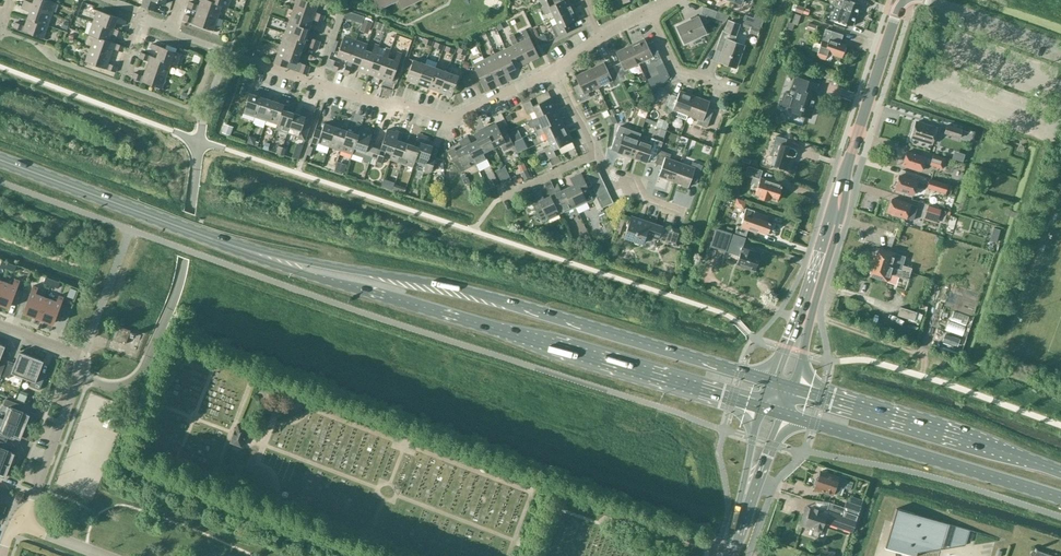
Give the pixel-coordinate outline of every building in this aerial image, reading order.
[(51,14),(55,3),(49,1),(48,0),(33,0),(32,3),(24,0),(22,4),(51,14)] [(141,6),(153,10),(156,2),(164,4),(165,0),(143,0),(141,6)] [(196,10),(217,18),(221,5),(208,0),(200,0),(198,5),(189,2),(187,7),(196,10)] [(292,10),(322,21),(324,15),(315,12),(317,4),(306,0),(296,0),(292,10)] [(378,9),(397,0),(374,0),(378,9)] [(419,0),(398,0),(402,8),(419,0)] [(539,4),(544,14),(551,11),(554,17),(574,8),(572,4),(571,5),(569,0),(562,0),(554,4),(552,0),(548,0),(539,4)] [(828,3),(838,6),(843,8),(843,9),(857,13),(860,4),(851,0),(829,0),(828,3)] [(838,6),(828,3),(825,11),(830,13),(831,11),(833,12),(831,18),(834,20),(832,26),(844,30),(846,24),(852,26),(857,13),(843,9),(843,8),(838,6)] [(27,18),(47,25),(51,14),(22,4),(21,8),(29,11),(27,18)] [(810,10),(795,4),(793,10),(808,16),(810,10)] [(701,13),(702,13),(701,16),(698,18),(697,17),(677,27),(684,43),(704,33),(700,23),(705,20),(707,15),(714,18),(717,11),(703,6),(701,13)] [(574,8),(554,17),(557,23),(550,27),(555,37),(567,32),(564,26),(578,19),(574,12),(576,11),(574,8)] [(97,10),(93,21),(113,28),(115,21),(124,24),(125,20),(97,10)] [(212,30),(217,18),(196,10),(194,18),(184,14),(182,19),(212,30)] [(292,10),(288,23),(308,31),(311,22),(321,25),(322,21),(292,10)] [(801,15),(795,13),(791,23),(797,25),(801,15)] [(744,16),(742,21),(743,21),(759,26),(762,18),(754,15),(753,19),(744,16)] [(43,38),(47,25),(27,18),(24,25),(15,22),(13,27),(43,38)] [(517,24),(515,19),(509,22),(511,27),(517,24)] [(88,34),(94,36),(94,35),(109,41),(111,33),(121,37),(123,32),(113,28),(93,21),(88,34)] [(371,24),(362,21),(359,30),(367,33),(371,24)] [(743,45),(732,42),(738,25),(728,21),(725,31),(722,30),(717,46),(712,59),(719,61),(735,67),(743,45)] [(759,26),(743,21),(741,26),(758,32),(760,27),(759,26)] [(288,23),(283,36),(303,44),(308,31),(288,23)] [(815,32),(817,26),(809,23),(806,29),(815,32)] [(517,43),(526,62),(538,57),(525,29),(521,31),(525,39),(517,43)] [(843,35),(832,31),(825,29),(820,44),(814,42),(811,50),(817,52),(816,56),(825,59),(827,53),(841,57),(845,45),(840,43),(843,35)] [(548,41),(544,33),(536,37),(540,45),(548,41)] [(94,35),(94,36),(89,49),(110,55),(112,48),(122,51),(124,46),(109,41),(94,35)] [(515,68),(526,62),(517,43),(513,35),(509,37),(513,45),(505,49),(515,68)] [(283,36),(278,49),(299,57),(303,44),(283,36)] [(348,60),(355,40),(344,36),(337,56),(348,60)] [(317,49),(320,41),(311,38),(308,46),(317,49)] [(643,38),(629,45),(638,63),(648,58),(650,63),(660,58),(655,46),(652,42),(646,44),(643,38)] [(364,50),(365,50),(367,44),(355,40),(348,60),(359,64),(364,50)] [(170,63),(176,65),(180,54),(152,44),(150,48),(158,51),(156,58),(170,63)] [(371,52),(365,50),(364,50),(359,64),(357,70),(368,74),(376,54),(379,45),(374,44),(371,52)] [(638,63),(629,45),(615,51),(620,62),(613,66),(621,82),(626,79),(624,75),(630,73),(628,68),(638,63)] [(368,74),(379,78),(387,58),(390,49),(386,48),(383,56),(376,54),(368,74)] [(110,55),(89,49),(85,61),(115,72),(117,66),(107,63),(110,55)] [(299,57),(278,49),(274,63),(306,74),(309,66),(297,62),(299,57)] [(505,49),(494,54),(503,73),(507,81),(511,80),(507,72),(515,68),(505,49)] [(166,75),(170,63),(156,58),(140,52),(138,57),(148,61),(145,68),(166,75)] [(387,58),(379,78),(391,82),(395,71),(400,73),(405,58),(400,56),(401,53),(397,52),(394,60),(387,58)] [(494,54),(483,59),(493,79),(496,86),(501,85),(497,77),(503,73),(494,54)] [(493,79),(483,59),(473,64),(486,92),(490,90),(486,82),(493,79)] [(417,84),(424,64),(413,60),(406,80),(417,84)] [(610,87),(621,82),(613,66),(606,69),(603,62),(589,69),(598,87),(608,82),(610,87)] [(428,88),(435,68),(424,64),(417,84),(428,88)] [(647,80),(653,94),(669,77),(662,64),(655,67),(658,74),(647,80)] [(161,88),(166,75),(145,68),(143,76),(133,72),(131,78),(161,88)] [(439,92),(447,72),(435,68),(428,88),(439,92)] [(587,92),(598,87),(589,69),(575,76),(577,82),(572,84),(580,101),(589,97),(587,92)] [(458,76),(447,72),(439,92),(451,96),(458,76)] [(784,91),(779,107),(810,117),(817,96),(813,95),(817,84),(795,77),(790,93),(784,91)] [(243,113),(254,116),(263,90),(258,88),(256,95),(249,93),(243,113)] [(263,90),(254,116),(266,120),(272,100),(266,98),(268,91),(263,90)] [(687,114),(694,96),(679,90),(675,102),(669,99),(664,112),(675,115),(676,111),(687,114)] [(272,100),(266,120),(277,124),(286,97),(281,96),(279,102),(272,100)] [(709,101),(694,96),(687,114),(698,118),(696,123),(706,127),(711,115),(705,112),(709,101)] [(275,129),(287,133),(293,113),(287,110),(291,99),(286,97),(277,124),(275,129)] [(534,111),(537,117),(557,107),(555,104),(554,105),(551,97),(537,104),(534,97),(522,103),(527,114),(534,111)] [(593,114),(589,106),(583,109),(587,117),(593,114)] [(533,126),(535,131),(561,119),(557,112),(559,111),(557,107),(537,117),(540,123),(533,126)] [(300,115),(293,113),(287,133),(298,136),(297,138),(304,140),(313,114),(306,112),(307,110),(302,108),(300,115)] [(317,143),(329,146),(338,120),(333,118),(331,125),(324,123),(321,130),(315,128),(311,142),(317,144),(317,143)] [(561,119),(535,131),(538,136),(544,132),(547,139),(567,129),(566,126),(564,126),(561,119)] [(656,126),(666,130),(669,122),(658,119),(656,126)] [(329,146),(340,150),(347,130),(340,128),(343,122),(338,120),(329,146)] [(941,130),(915,122),(911,136),(932,143),(934,134),(939,136),(941,130)] [(233,126),(225,123),(222,132),(230,135),(233,126)] [(484,127),(494,147),(500,144),(503,150),(513,145),(508,134),(502,136),(496,123),(488,127),(487,125),(484,127)] [(358,134),(360,126),(356,125),(353,133),(347,130),(340,150),(352,154),(354,148),(354,147),(358,134)] [(959,138),(962,129),(947,125),(944,133),(959,138)] [(361,126),(360,126),(358,134),(354,147),(354,148),(360,150),(358,156),(363,158),(362,161),(368,163),(369,160),(370,157),(375,144),(368,142),(372,131),(364,129),(364,127),(361,126)] [(483,152),(486,159),(491,157),(488,150),(494,147),(484,127),(480,129),(481,130),(474,134),(477,140),(483,152)] [(632,158),(638,139),(627,135),(629,130),(619,127),(614,139),(620,141),(617,152),(632,158)] [(392,153),(398,133),(399,132),(395,130),(394,132),(386,129),(381,146),(375,144),(370,157),(377,159),(376,162),(381,164),(385,151),(391,153),(392,153)] [(567,129),(547,139),(550,145),(543,148),(549,159),(560,153),(557,147),(571,141),(568,133),(569,133),(567,129)] [(519,139),(515,132),(509,135),(512,142),(519,139)] [(392,153),(391,153),(389,159),(401,163),(407,143),(401,141),(403,134),(398,133),(392,153)] [(407,143),(401,163),(412,167),(414,162),(419,147),(423,135),(418,134),(414,145),(407,143)] [(428,137),(423,135),(419,147),(414,162),(425,166),(424,170),(431,172),(435,160),(428,158),(432,146),(425,144),(428,137)] [(256,138),(249,136),(247,142),(254,145),(256,138)] [(463,139),(475,164),(483,160),(486,166),(489,164),(486,159),(483,152),(477,140),(471,143),(468,136),(463,139)] [(786,139),(777,136),(775,136),(770,155),(773,156),(771,163),(774,164),(773,166),(786,170),(789,160),(788,160),(789,156),(791,156),(792,157),(793,156),(794,156),(795,156),(795,155),(796,154),(796,153),(796,152),(796,151),(795,150),(795,149),(794,149),(793,149),(788,147),(789,146),(784,145),(786,139)] [(659,150),(662,142),(651,138),(649,143),(638,139),(632,158),(646,163),(649,155),(656,158),(659,150)] [(464,169),(475,164),(463,139),(458,141),(461,147),(456,150),(454,148),(448,151),(454,163),(460,160),(464,169)] [(522,145),(519,139),(512,142),(516,149),(522,145)] [(695,141),(689,139),(686,148),(692,150),(695,141)] [(286,148),(279,146),(277,152),(284,154),(286,148)] [(673,181),(679,163),(669,159),(670,154),(659,150),(656,158),(655,162),(662,165),(658,176),(673,181)] [(925,157),(906,151),(902,165),(921,170),(923,162),(942,168),(945,157),(933,154),(931,159),(925,157)] [(690,167),(679,163),(673,181),(688,187),(692,176),(698,178),(702,165),(692,162),(690,167)] [(745,175),(753,177),(751,183),(757,185),(755,193),(759,194),(758,197),(768,200),(769,197),(777,200),(782,185),(760,178),(760,179),(759,179),(762,170),(748,166),(745,175)] [(588,179),(599,173),(596,168),(585,174),(588,179)] [(530,177),(527,170),(521,173),(524,179),(530,177)] [(573,184),(567,187),(575,206),(586,201),(587,204),(594,201),(581,173),(570,178),(573,184)] [(601,179),(599,173),(588,179),(590,184),(601,179)] [(917,181),(899,175),(895,189),(913,194),(916,186),(922,188),(924,183),(917,181)] [(604,185),(601,179),(590,184),(593,190),(604,185)] [(945,193),(947,184),(930,179),(927,187),(945,193)] [(494,186),(492,180),(486,183),(488,188),(494,186)] [(559,214),(575,206),(567,187),(560,190),(557,184),(553,186),(551,181),(544,183),(550,195),(553,203),(559,214)] [(607,190),(604,185),(593,190),(596,195),(607,190)] [(609,196),(607,190),(596,195),(598,201),(609,196)] [(550,195),(544,198),(540,192),(530,197),(536,210),(534,213),(534,216),(538,219),(541,220),(543,221),(546,220),(547,219),(559,214),(553,203),(550,195)] [(612,202),(609,196),(598,201),(601,207),(612,202)] [(744,208),(746,202),(738,199),(735,205),(744,208)] [(892,199),(888,212),(913,220),(917,207),(910,204),(892,199)] [(942,208),(928,204),(925,213),(939,217),(942,208)] [(767,233),(771,222),(764,220),(765,215),(747,209),(741,227),(738,225),(735,232),(746,236),(748,229),(755,232),(756,229),(767,233)] [(658,239),(662,226),(631,216),(624,237),(643,244),(645,235),(658,239)] [(677,246),(682,230),(670,226),(665,242),(677,246)] [(755,270),(760,254),(755,252),(755,251),(742,246),(745,238),(716,228),(710,246),(725,251),(726,247),(735,249),(733,253),(739,255),(736,264),(755,270)] [(991,240),(996,241),(999,230),(994,228),(991,240)] [(891,267),(895,253),(878,248),(874,262),(891,267)] [(2,261),(0,265),(0,267),(7,269),(9,264),(2,261)] [(908,279),(910,273),(901,270),(891,267),(874,262),(870,276),(887,281),(889,274),(908,279)] [(16,266),(9,264),(7,269),(14,272),(16,266)] [(53,280),(45,277),(43,283),(50,285),(53,280)] [(2,281),(0,287),(0,304),(10,308),(20,281),(15,279),(12,285),(2,281)] [(60,283),(53,280),(50,285),(58,288),(60,283)] [(38,287),(33,286),(23,313),(38,319),(46,298),(36,294),(38,287)] [(56,301),(46,298),(38,319),(53,324),(64,297),(59,295),(56,301)] [(914,321),(916,312),(900,307),(897,315),(914,321)] [(133,337),(134,333),(131,332),(131,333),(129,332),(130,330),(119,326),(114,340),(125,344),(129,334),(130,335),(130,336),(133,337)] [(11,372),(23,377),(31,356),(21,352),(21,353),(18,352),(13,365),(7,362),(2,375),(9,378),(11,372)] [(31,356),(23,377),(35,382),(33,387),(40,389),(44,376),(38,374),(43,362),(40,361),(40,359),(31,356)] [(8,406),(3,419),(24,427),(28,417),(27,417),(28,414),(16,409),(18,403),(5,398),(3,404),(8,406)] [(107,427),(118,432),(119,432),(125,416),(113,412),(107,427)] [(3,419),(2,422),(0,427),(0,439),(4,440),(6,434),(19,439),(20,436),(21,436),(24,427),(3,419)] [(241,447),(248,428),(237,423),(229,443),(241,447)] [(10,466),(13,456),(12,455),(13,452),(1,448),(3,442),(0,440),(0,462),(10,466)] [(0,462),(0,476),(4,477),(5,474),(6,475),(10,466),(0,462)] [(820,471),(818,478),(816,478),(814,484),(815,486),(815,488),(832,494),(833,492),(837,494),(840,485),(850,489),(852,482),(820,471)] [(846,500),(843,507),(843,510),(846,511),(857,514),(860,505),(846,500)] [(843,510),(843,507),(829,502),(826,512),(811,507),(806,505),(800,523),(802,524),(812,528),(810,534),(816,537),(819,530),(823,522),(852,531),(857,515),(846,511),(843,510)] [(948,523),(896,508),(884,548),(900,552),(912,555),(916,555),(917,552),(940,549),(948,523)] [(948,523),(940,549),(949,548),(952,539),(956,526),(948,523)] [(956,526),(952,539),(965,543),(968,530),(968,529),(956,526)] [(952,539),(949,548),(964,546),(965,543),(952,539)] [(1036,550),(1037,548),(1035,548),(1034,550),(1033,549),(1030,553),(1030,555),(1054,555),(1036,550)]
